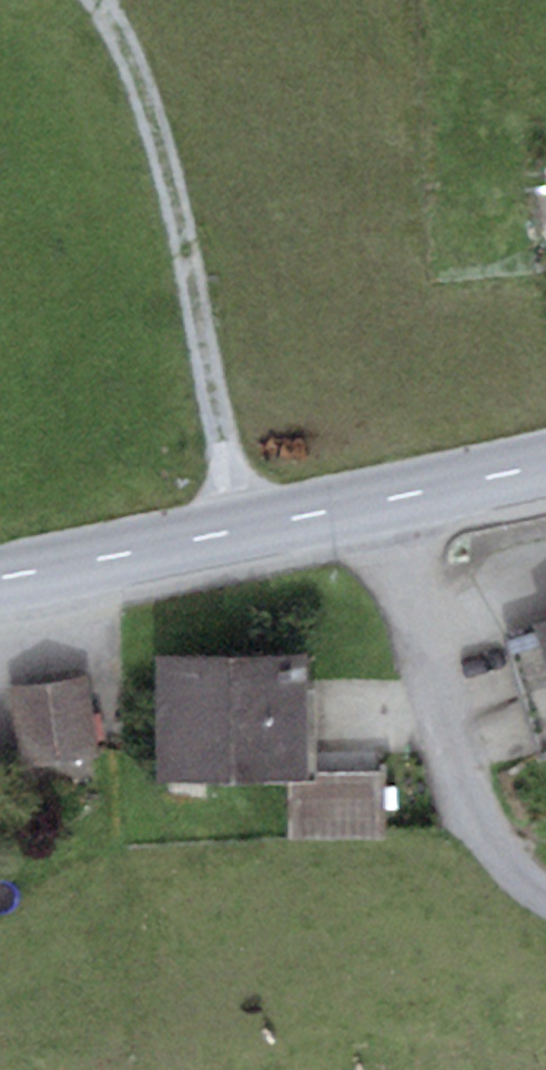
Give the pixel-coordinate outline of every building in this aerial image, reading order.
[(536,623),(539,634),(545,657),(545,620),(536,623)] [(539,634),(507,644),(539,744),(545,742),(545,657),(539,634)] [(288,782),(316,782),(315,656),(157,658),(158,784),(288,782)] [(92,759),(82,684),(5,695),(15,770),(92,759)] [(382,780),(316,782),(288,782),(289,839),(383,838),(382,780)]
